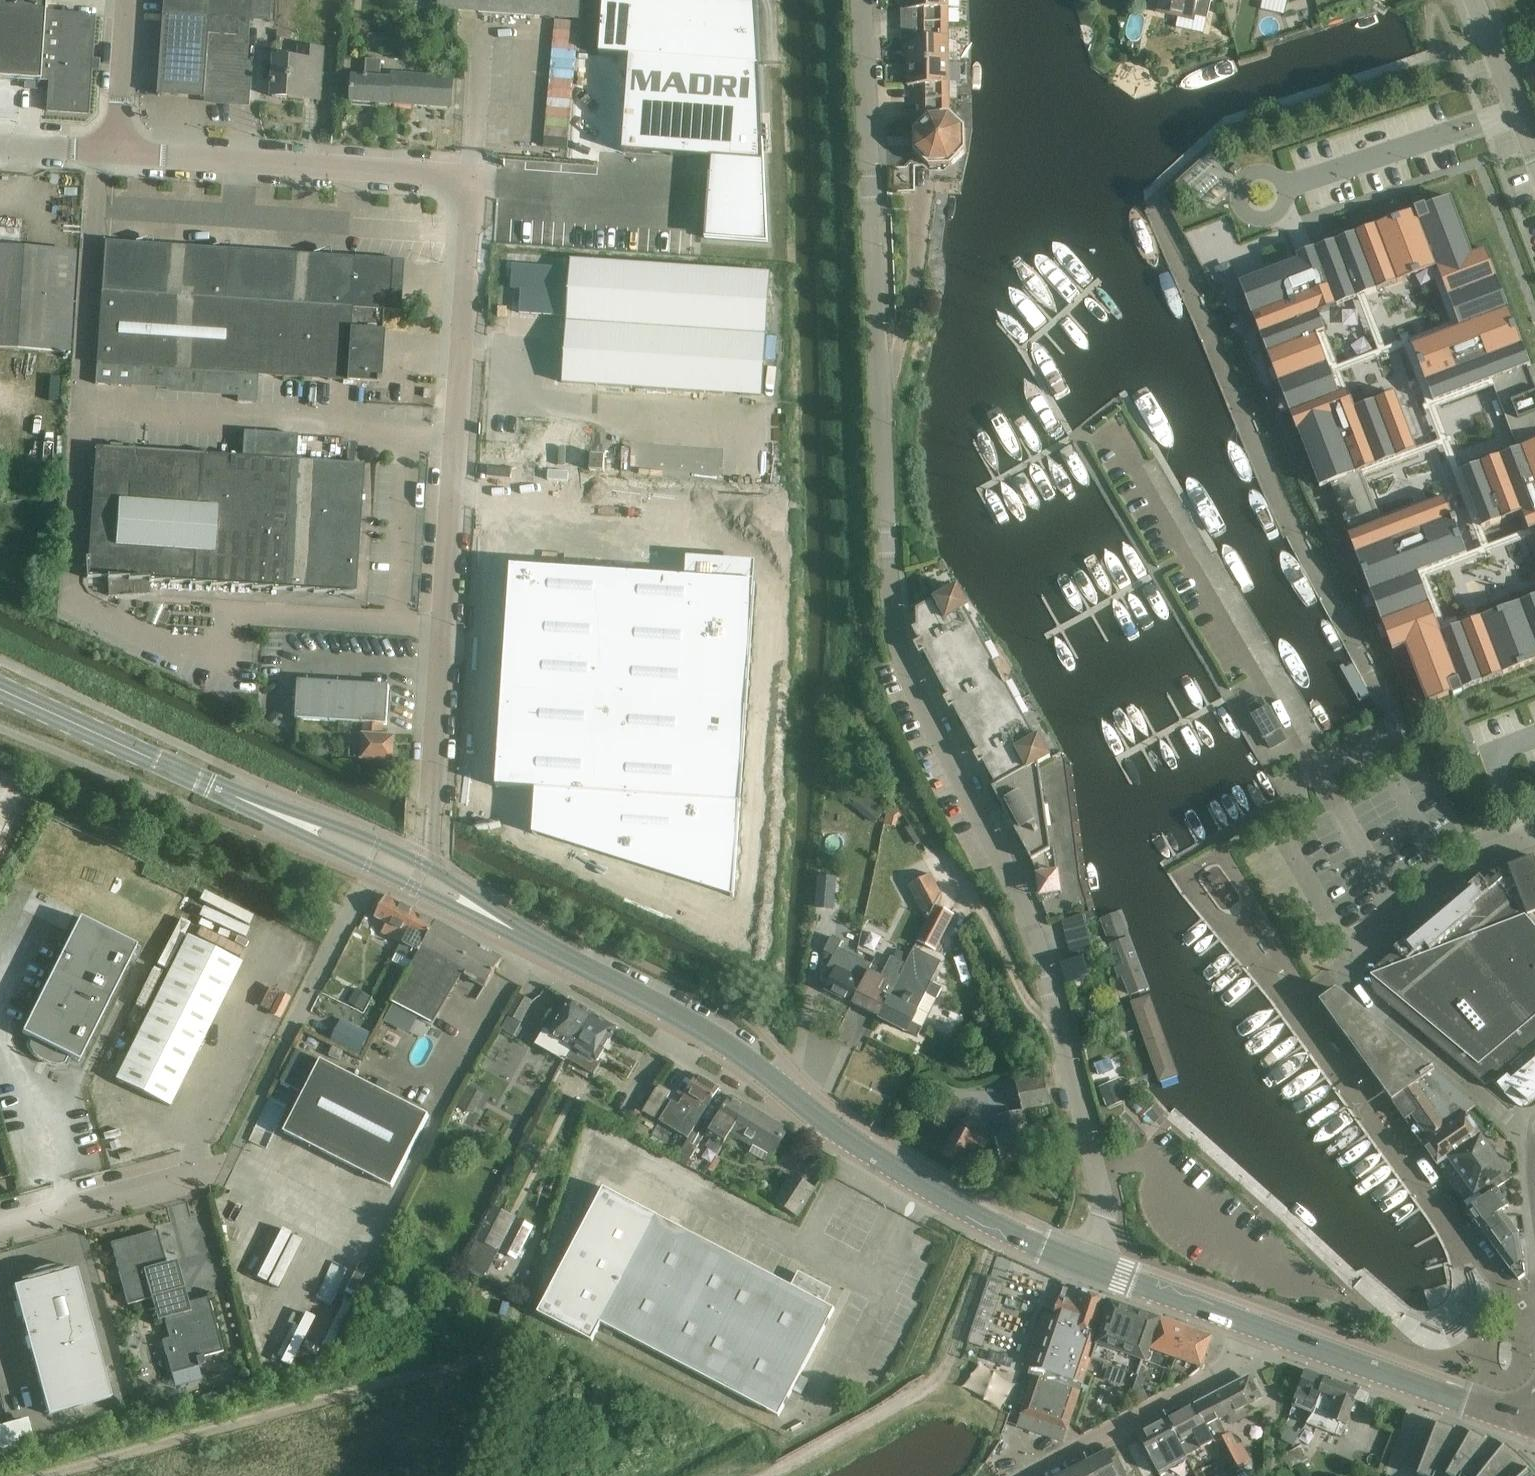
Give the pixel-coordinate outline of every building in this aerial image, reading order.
[(39,81),(44,13),(45,0),(0,0),(0,80),(39,83),(39,81)] [(247,82),(251,21),(271,22),(272,0),(165,0),(164,16),(159,96),(245,102),(247,82)] [(438,10),(580,20),(581,0),(439,0),(438,10)] [(599,56),(629,58),(631,58),(635,0),(603,0),(599,56)] [(631,58),(661,60),(665,0),(635,0),(631,58)] [(661,60),(691,62),(696,0),(665,0),(661,60)] [(691,62),(721,65),(726,0),(696,0),(691,62)] [(721,65),(760,68),(757,2),(735,0),(726,0),(721,65)] [(924,25),(949,24),(949,0),(907,0),(907,10),(925,10),(925,23),(924,23),(924,25)] [(1209,12),(1211,0),(1160,0),(1157,12),(1179,17),(1180,13),(1207,20),(1209,12)] [(94,17),(74,15),(44,13),(39,81),(49,82),(47,112),(87,114),(94,17)] [(907,39),(907,63),(949,62),(949,24),(924,25),(924,27),(925,26),(925,39),(907,39)] [(320,89),(322,69),(323,50),(300,48),(299,60),(275,58),(272,98),(304,100),(305,88),(320,89)] [(629,58),(623,153),(712,159),(706,240),(768,244),(760,68),(721,65),(691,62),(661,60),(631,58),(629,58)] [(351,103),(391,106),(393,80),(392,80),(380,79),(381,61),(366,60),(365,78),(353,78),(351,103)] [(925,98),(925,100),(950,100),(949,62),(907,63),(908,86),(925,86),(926,98),(925,98)] [(393,80),(391,106),(391,105),(451,109),(453,79),(392,74),(392,80),(393,80)] [(950,100),(925,100),(925,102),(926,102),(926,114),(928,116),(914,130),(914,134),(911,136),(911,146),(914,149),(914,167),(923,167),(929,173),(945,173),(966,152),(965,130),(950,115),(950,100)] [(1237,164),(1230,170),(1235,175),(1241,169),(1237,164)] [(671,192),(668,241),(680,241),(683,193),(671,192)] [(1527,367),(1531,366),(1486,249),(1473,255),(1451,198),(1426,207),(1425,205),(1414,209),(1415,211),(1315,249),(1315,248),(1296,256),(1298,260),(1239,283),(1252,316),(1253,315),(1285,398),(1297,431),(1298,431),(1320,488),(1331,484),(1350,534),(1349,535),(1393,652),(1406,647),(1427,704),(1452,694),(1453,697),(1464,692),(1463,690),(1534,663),(1534,597),(1441,633),(1418,574),(1467,555),(1445,498),(1382,522),(1363,471),(1417,451),(1395,394),(1355,409),(1348,391),(1339,395),(1316,335),(1325,332),(1318,314),(1437,268),(1460,328),(1412,346),(1434,403),(1491,381),(1518,450),(1460,472),(1489,547),(1534,529),(1534,387),(1527,367)] [(1128,200),(1125,211),(1126,218),(1155,285),(1163,293),(1172,288),(1172,279),(1143,210),(1140,205),(1128,200)] [(101,385),(111,386),(239,394),(238,401),(257,403),(259,376),(368,384),(368,383),(380,384),(383,331),(382,331),(383,311),(400,312),(400,311),(389,310),(392,262),(403,262),(403,261),(104,241),(95,385),(101,385)] [(74,274),(75,254),(0,249),(0,350),(69,355),(74,274)] [(567,317),(562,383),(762,397),(771,275),(571,261),(570,269),(513,265),(511,289),(521,290),(519,314),(567,317)] [(1136,377),(1125,383),(1159,445),(1170,439),(1136,377)] [(130,430),(144,430),(144,418),(131,417),(130,430)] [(298,435),(244,432),(242,457),(96,448),(88,556),(87,576),(355,593),(363,465),(296,461),(298,435)] [(1237,550),(1224,539),(1220,554),(1247,601),(1261,593),(1237,550)] [(512,567),(497,788),(536,791),(533,835),(537,836),(538,832),(732,893),(731,897),(734,898),(755,583),(512,567)] [(985,648),(965,611),(969,609),(958,588),(935,601),(917,611),(918,627),(914,630),(920,641),(914,645),(920,655),(924,652),(936,675),(985,648)] [(1015,703),(985,648),(936,675),(949,697),(944,700),(949,710),(954,707),(966,729),(1015,703)] [(299,681),(296,719),(363,724),(364,724),(364,735),(351,734),(350,759),(362,759),(362,760),(394,762),(396,737),(383,736),(384,725),(387,725),(389,687),(299,681)] [(1262,699),(1247,707),(1272,749),(1287,741),(1262,699)] [(1054,755),(1044,735),(1035,740),(1015,703),(966,729),(978,752),(974,754),(979,765),(984,762),(997,786),(992,788),(993,790),(1054,755)] [(321,742),(319,754),(328,755),(330,744),(321,742)] [(1059,888),(1057,868),(1054,848),(1050,848),(1039,765),(1055,756),(1054,755),(993,790),(1006,814),(1001,817),(1009,832),(1014,829),(1032,862),(1046,894),(1059,888)] [(887,812),(884,825),(897,828),(899,821),(903,818),(894,807),(887,812)] [(1059,859),(1063,884),(1087,880),(1083,855),(1059,859)] [(1372,982),(1372,985),(1372,988),(1373,989),(1373,990),(1374,992),(1376,994),(1376,995),(1377,995),(1379,997),(1388,1005),(1484,1085),(1485,1086),(1492,1080),(1505,1095),(1511,1100),(1512,1099),(1517,1104),(1518,1105),(1520,1106),(1523,1107),(1528,1102),(1529,1103),(1534,1098),(1534,860),(1534,857),(1508,867),(1486,876),(1484,877),(1482,879),(1489,887),(1487,889),(1489,891),(1474,904),(1479,911),(1453,932),(1428,953),(1423,947),(1407,960),(1405,958),(1403,959),(1396,951),(1378,966),(1376,969),(1374,972),(1373,973),(1373,975),(1372,978),(1372,982)] [(909,886),(927,922),(935,906),(941,895),(930,874),(916,882),(909,886)] [(837,877),(818,876),(815,910),(834,911),(837,877)] [(1455,902),(1439,915),(1453,932),(1479,911),(1474,904),(1489,891),(1487,889),(1489,887),(1482,879),(1480,877),(1453,900),(1455,902)] [(33,888),(23,909),(65,930),(76,909),(33,888)] [(382,933),(402,944),(418,913),(386,896),(386,897),(382,894),(371,915),(387,923),(382,933)] [(935,951),(944,933),(953,916),(935,906),(927,922),(917,942),(935,951)] [(1101,918),(1130,998),(1149,992),(1120,911),(1101,918)] [(413,962),(436,923),(418,913),(402,944),(397,953),(392,962),(409,971),(413,962)] [(1061,922),(1071,956),(1094,950),(1085,915),(1061,922)] [(1422,926),(1395,949),(1396,951),(1403,959),(1405,958),(1407,960),(1423,947),(1428,953),(1453,932),(1439,915),(1424,928),(1422,926)] [(22,1033),(23,1034),(33,1039),(29,1046),(32,1051),(35,1055),(40,1058),(48,1062),(53,1064),(59,1064),(64,1063),(68,1056),(78,1061),(79,1062),(79,1061),(137,946),(79,918),(22,1032),(22,1033)] [(503,958),(436,923),(413,962),(409,971),(392,1002),(433,1024),(462,974),(486,988),(493,976),(503,958)] [(187,936),(115,1080),(169,1107),(241,963),(187,936)] [(825,990),(852,1004),(869,970),(872,965),(839,949),(842,943),(831,938),(824,952),(834,957),(828,968),(835,971),(825,990)] [(879,1018),(896,984),(914,948),(903,943),(895,959),(892,957),(882,977),(869,970),(852,1004),(853,1004),(879,1017),(879,1018)] [(918,1037),(922,1029),(942,989),(931,984),(942,962),(914,948),(896,984),(879,1018),(918,1037)] [(1071,958),(1060,961),(1061,961),(1066,983),(1066,984),(1083,979),(1082,977),(1088,975),(1083,955),(1071,958)] [(1392,1101),(1435,1072),(1349,998),(1336,990),(1320,1002),(1390,1098),(1392,1101)] [(355,991),(349,1003),(363,1011),(369,1000),(355,991)] [(1150,994),(1130,1001),(1158,1083),(1179,1076),(1150,994)] [(521,1022),(532,1003),(519,995),(508,1015),(521,1022)] [(546,1032),(538,1046),(566,1062),(574,1048),(594,1014),(571,1000),(550,1034),(546,1032)] [(594,1014),(574,1048),(598,1062),(607,1045),(617,1029),(618,1028),(594,1014)] [(333,1040),(361,1054),(371,1035),(342,1021),(333,1040)] [(333,1048),(328,1056),(338,1061),(343,1052),(333,1048)] [(298,1050),(282,1082),(303,1092),(319,1061),(298,1050)] [(429,1116),(322,1060),(285,1133),(392,1188),(429,1116)] [(1476,1107),(1435,1072),(1392,1101),(1406,1122),(1423,1144),(1466,1114),(1476,1107)] [(719,1089),(698,1076),(679,1106),(672,1101),(660,1121),(688,1139),(719,1089)] [(1044,1077),(1034,1079),(1018,1083),(1024,1109),(996,1116),(1001,1136),(995,1138),(1002,1164),(1039,1155),(1032,1128),(1028,1129),(1023,1112),(1051,1105),(1044,1077)] [(1119,1084),(1101,1091),(1107,1108),(1125,1101),(1119,1084)] [(671,1092),(659,1085),(643,1112),(655,1119),(671,1092)] [(470,1087),(459,1107),(474,1115),(484,1095),(470,1087)] [(731,1096),(707,1136),(712,1139),(707,1147),(719,1155),(725,1145),(731,1134),(733,1131),(748,1106),(731,1096)] [(917,1112),(945,1122),(953,1099),(944,1096),(939,1111),(920,1104),(917,1112)] [(788,1130),(787,1130),(748,1106),(733,1131),(731,1134),(754,1147),(750,1154),(768,1164),(788,1130)] [(1482,1136),(1466,1114),(1423,1144),(1438,1167),(1448,1159),(1482,1136)] [(980,1158),(988,1144),(981,1140),(983,1137),(975,1132),(973,1136),(958,1128),(943,1155),(961,1165),(966,1156),(971,1159),(973,1154),(980,1158)] [(690,1160),(703,1139),(694,1133),(681,1154),(690,1160)] [(1507,1172),(1482,1136),(1448,1159),(1475,1196),(1465,1203),(1468,1209),(1480,1201),(1497,1189),(1509,1181),(1512,1179),(1507,1172)] [(729,1148),(725,1145),(719,1155),(709,1171),(714,1174),(729,1148)] [(793,1176),(775,1202),(797,1217),(814,1190),(793,1176)] [(1512,1179),(1509,1181),(1497,1189),(1480,1201),(1468,1209),(1469,1209),(1468,1210),(1497,1250),(1518,1235),(1501,1212),(1509,1206),(1501,1195),(1513,1186),(1512,1179)] [(799,1273),(791,1287),(604,1188),(538,1313),(591,1341),(601,1324),(778,1417),(835,1310),(824,1304),(832,1290),(799,1273)] [(477,1240),(466,1263),(488,1274),(499,1251),(500,1251),(519,1261),(535,1228),(517,1219),(494,1207),(477,1240)] [(438,1219),(434,1229),(450,1235),(454,1225),(438,1219)] [(157,1231),(111,1243),(127,1305),(174,1293),(157,1231)] [(1518,1235),(1497,1250),(1519,1280),(1525,1276),(1518,1235)] [(13,1287),(18,1306),(48,1415),(111,1398),(76,1270),(62,1273),(61,1267),(53,1267),(46,1268),(38,1270),(32,1273),(25,1277),(27,1283),(13,1287)] [(908,1292),(930,1296),(935,1271),(913,1267),(908,1292)] [(1028,1375),(1034,1377),(1017,1428),(1063,1443),(1092,1360),(1111,1302),(1079,1290),(1075,1303),(1060,1298),(1053,1319),(1043,1315),(1027,1365),(1037,1368),(1036,1369),(1031,1367),(1028,1375)] [(162,1340),(167,1360),(171,1374),(205,1365),(203,1357),(223,1352),(214,1317),(208,1297),(181,1305),(183,1313),(164,1318),(170,1338),(162,1340)] [(1092,1360),(1115,1368),(1136,1311),(1111,1302),(1092,1360)] [(1136,1311),(1115,1368),(1139,1376),(1144,1362),(1146,1362),(1161,1319),(1160,1319),(1136,1311)] [(1175,1372),(1190,1329),(1161,1319),(1146,1362),(1175,1372)] [(1190,1377),(1190,1378),(1202,1368),(1213,1337),(1190,1329),(1175,1372),(1190,1377)] [(1002,1333),(989,1338),(993,1349),(1006,1344),(1002,1333)] [(1326,1378),(1305,1370),(1293,1405),(1308,1410),(1314,1413),(1314,1412),(1320,1396),(1319,1396),(1326,1378)] [(1139,1376),(1133,1392),(1141,1405),(1150,1400),(1143,1387),(1146,1379),(1139,1376)] [(1369,1394),(1326,1378),(1319,1396),(1320,1396),(1314,1412),(1314,1413),(1307,1424),(1342,1438),(1355,1401),(1366,1404),(1369,1394)] [(1246,1379),(1195,1406),(1214,1441),(1230,1470),(1233,1468),(1239,1465),(1249,1460),(1241,1445),(1237,1447),(1230,1434),(1227,1436),(1218,1420),(1228,1414),(1232,1422),(1246,1415),(1242,1408),(1254,1402),(1261,1398),(1251,1380),(1251,1381),(1246,1379)] [(1024,1396),(1028,1383),(1015,1380),(1011,1392),(1024,1396)] [(1214,1441),(1195,1406),(1168,1420),(1180,1441),(1179,1442),(1187,1456),(1214,1441)] [(0,1427),(0,1451),(34,1442),(28,1419),(0,1427)] [(1168,1420),(1139,1436),(1160,1474),(1188,1459),(1187,1456),(1179,1442),(1168,1420)] [(1519,1458),(1505,1448),(1504,1449),(1487,1438),(1485,1441),(1472,1433),(1470,1435),(1456,1429),(1455,1431),(1437,1424),(1417,1475),(1534,1475),(1519,1458)] [(1281,1438),(1293,1442),(1297,1431),(1286,1427),(1281,1438)] [(1146,1460),(1137,1442),(1127,1447),(1142,1475),(1154,1475),(1146,1460)] [(1291,1472),(1299,1468),(1311,1461),(1302,1446),(1291,1452),(1290,1452),(1283,1456),(1291,1472)] [(1124,1475),(1139,1475),(1125,1448),(1113,1454),(1124,1475)] [(1088,1463),(1095,1475),(1120,1475),(1107,1453),(1088,1463)] [(1088,1463),(1070,1472),(1072,1475),(1095,1475),(1088,1463)]
